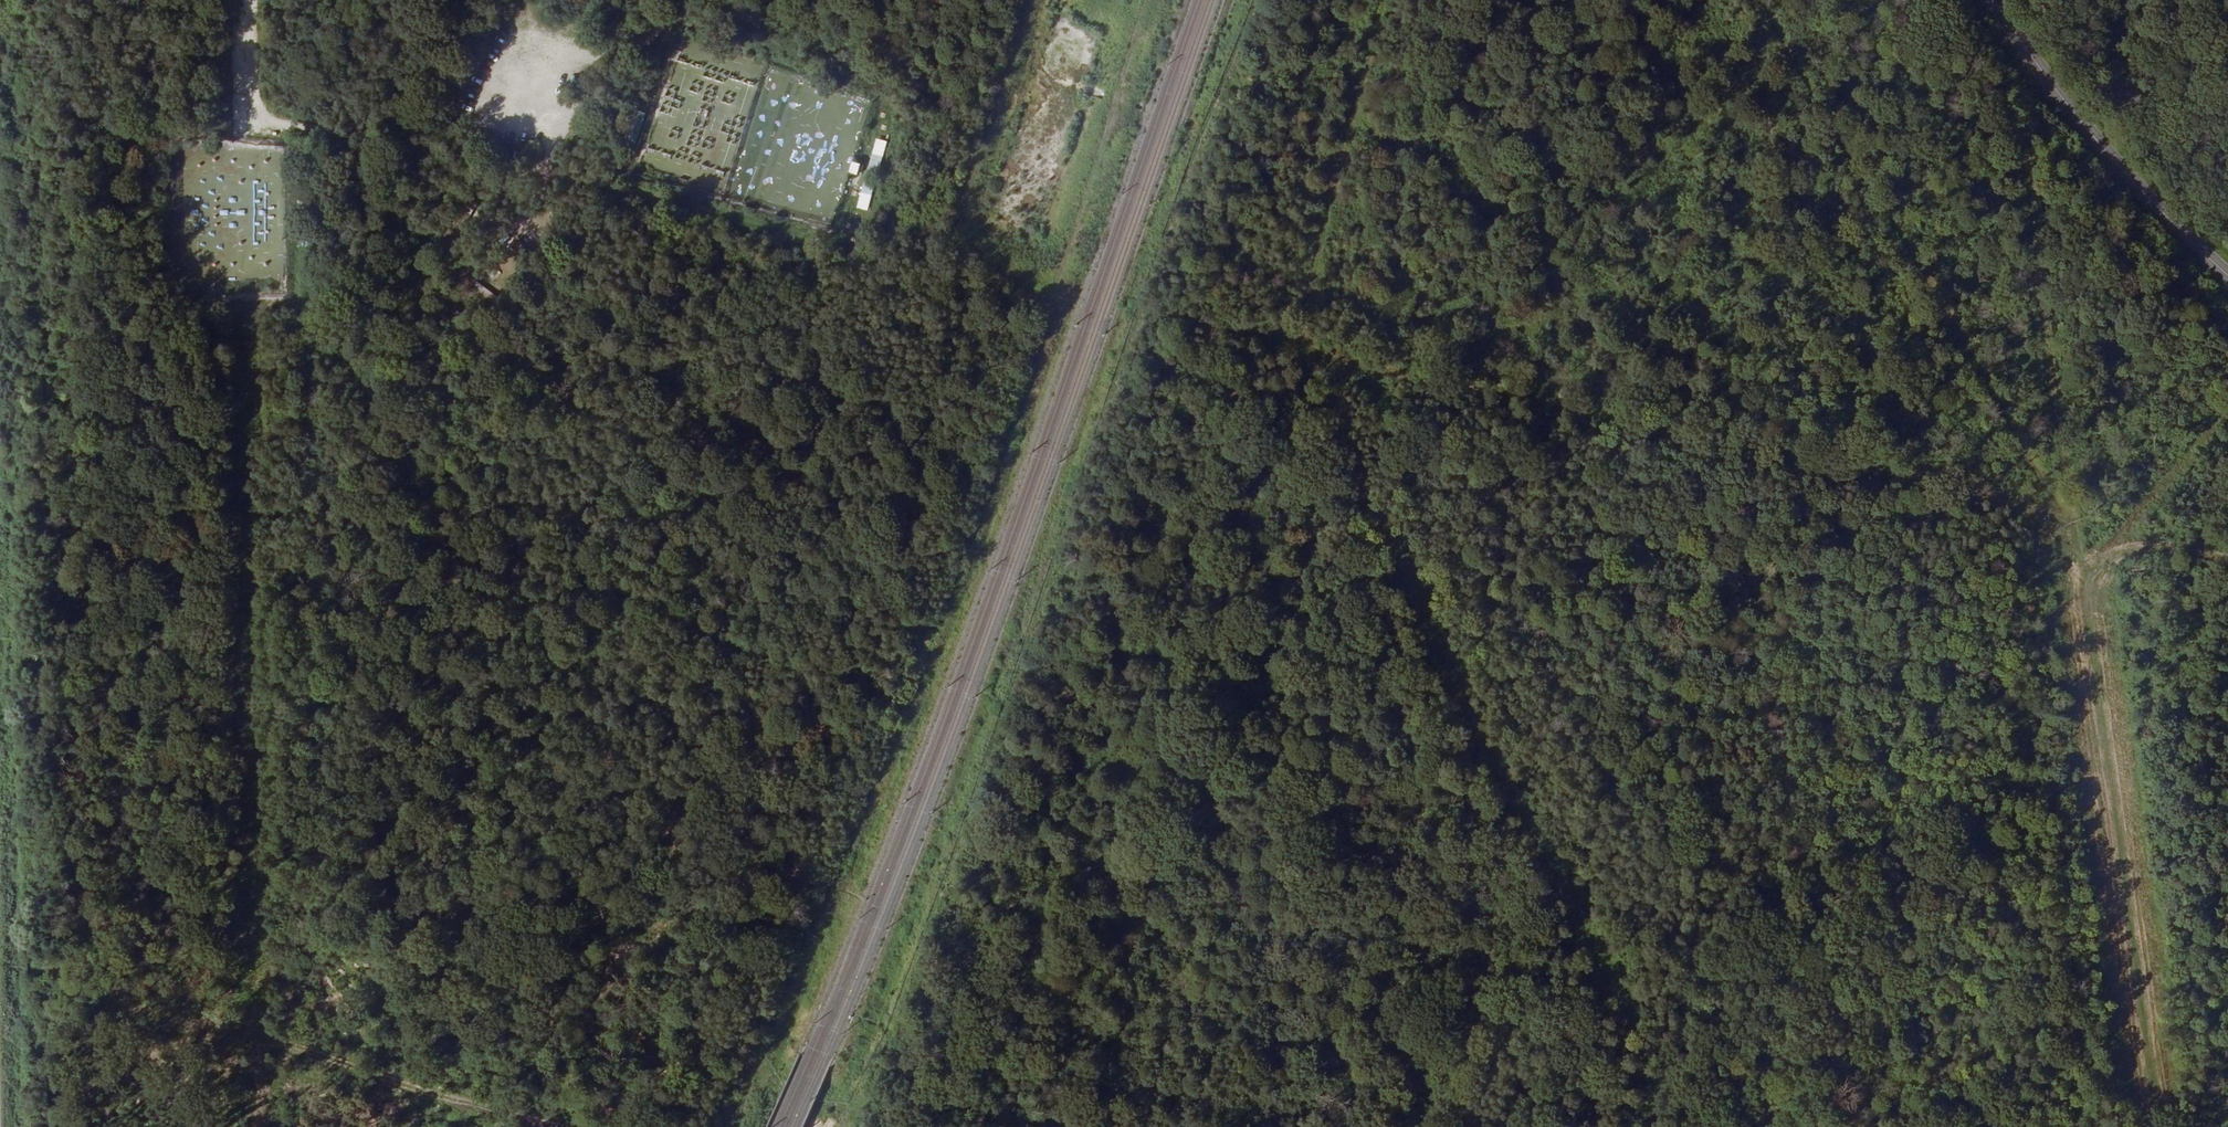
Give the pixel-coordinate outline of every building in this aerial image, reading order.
[(1088,85),(1086,92),(1102,96),(1104,89),(1088,85)] [(727,150),(720,173),(727,176),(735,152),(727,150)] [(873,154),(862,195),(873,198),(884,158),(873,154)] [(519,253),(523,242),(513,238),(509,249),(519,253)]
